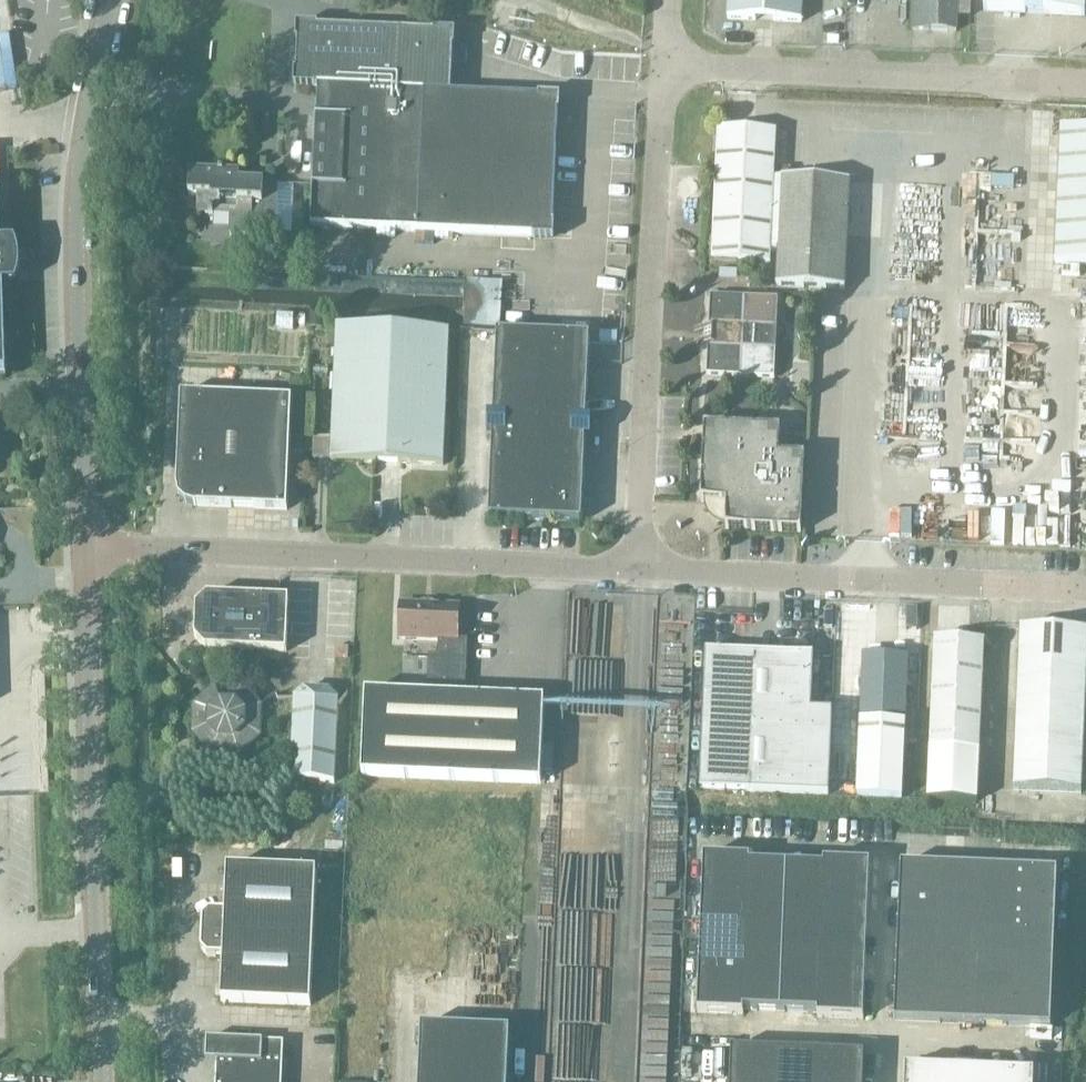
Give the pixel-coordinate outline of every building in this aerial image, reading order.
[(474,7),(541,10),(540,23),(607,26),(608,0),(475,0),(474,7)] [(803,21),(803,0),(729,0),(728,18),(803,21)] [(957,31),(959,0),(912,0),(911,30),(957,31)] [(1085,9),(1085,0),(985,0),(985,9),(1085,15),(1085,9)] [(299,28),(296,87),(318,88),(316,133),(312,227),(486,235),(553,238),(559,99),(451,94),(452,65),(453,47),(454,35),(299,28)] [(868,114),(888,115),(888,101),(869,100),(868,114)] [(1085,265),(1085,131),(1061,130),(1056,264),(1085,265)] [(712,262),(770,265),(777,135),(719,132),(712,262)] [(191,170),(190,196),(199,197),(198,214),(209,215),(209,216),(214,216),(214,215),(231,216),(231,233),(277,235),(279,183),(264,182),(264,181),(239,180),(239,171),(224,171),(224,170),(219,170),(219,171),(191,170)] [(775,179),(771,251),(779,252),(777,288),(845,291),(850,183),(775,179)] [(7,377),(4,286),(17,285),(20,274),(21,267),(21,260),(20,254),(16,243),(2,244),(0,191),(0,378),(7,377)] [(706,377),(774,380),(777,302),(709,299),(706,377)] [(332,463),(376,465),(444,467),(450,334),(338,329),(332,463)] [(498,334),(490,520),(583,524),(591,338),(498,334)] [(261,392),(284,392),(284,381),(262,380),(261,392)] [(178,488),(180,497),(187,504),(196,507),(289,511),(293,400),(182,395),(178,488)] [(780,456),(781,430),(706,427),(702,504),(706,504),(706,506),(707,508),(707,510),(707,511),(708,513),(710,516),(712,519),(715,522),(716,523),(720,525),(723,526),(727,526),(727,531),(802,534),(806,457),(780,456)] [(1047,520),(1065,521),(1067,497),(1048,496),(1047,520)] [(196,639),(207,650),(288,653),(290,600),(210,597),(198,607),(196,639)] [(467,641),(458,641),(460,606),(402,604),(401,640),(441,642),(441,658),(430,658),(428,698),(465,699),(467,641)] [(1082,794),(1085,703),(1085,633),(1021,631),(1015,792),(1082,794)] [(784,657),(706,653),(700,791),(829,797),(832,713),(811,712),(814,655),(801,641),(784,657)] [(929,801),(978,803),(985,643),(936,641),(929,801)] [(857,798),(902,800),(908,658),(863,656),(857,798)] [(215,753),(239,754),(258,736),(259,711),(242,692),(217,691),(197,710),(196,733),(215,753)] [(293,782),(337,784),(340,702),(332,692),(327,696),(310,695),(306,691),(297,700),(293,782)] [(428,698),(366,696),(362,779),(541,786),(545,702),(465,699),(428,698)] [(1067,806),(1067,818),(1085,818),(1085,805),(1067,806)] [(818,1018),(864,1019),(870,864),(824,862),(824,867),(750,864),(750,859),(704,857),(698,1013),(744,1015),(744,1010),(818,1013),(818,1018)] [(1057,872),(901,865),(895,1021),(1051,1028),(1057,872)] [(317,873),(228,869),(224,913),(210,912),(203,919),(201,950),(208,958),(223,959),(221,1003),(310,1007),(317,873)] [(421,1030),(418,1081),(507,1081),(509,1033),(421,1030)] [(205,1062),(216,1063),(215,1081),(281,1081),(283,1044),(206,1040),(205,1062)] [(683,1043),(684,1074),(705,1074),(705,1043),(683,1043)] [(730,1081),(864,1081),(865,1055),(732,1049),(730,1081)] [(1034,1073),(906,1068),(905,1081),(1034,1081),(1034,1073)]
